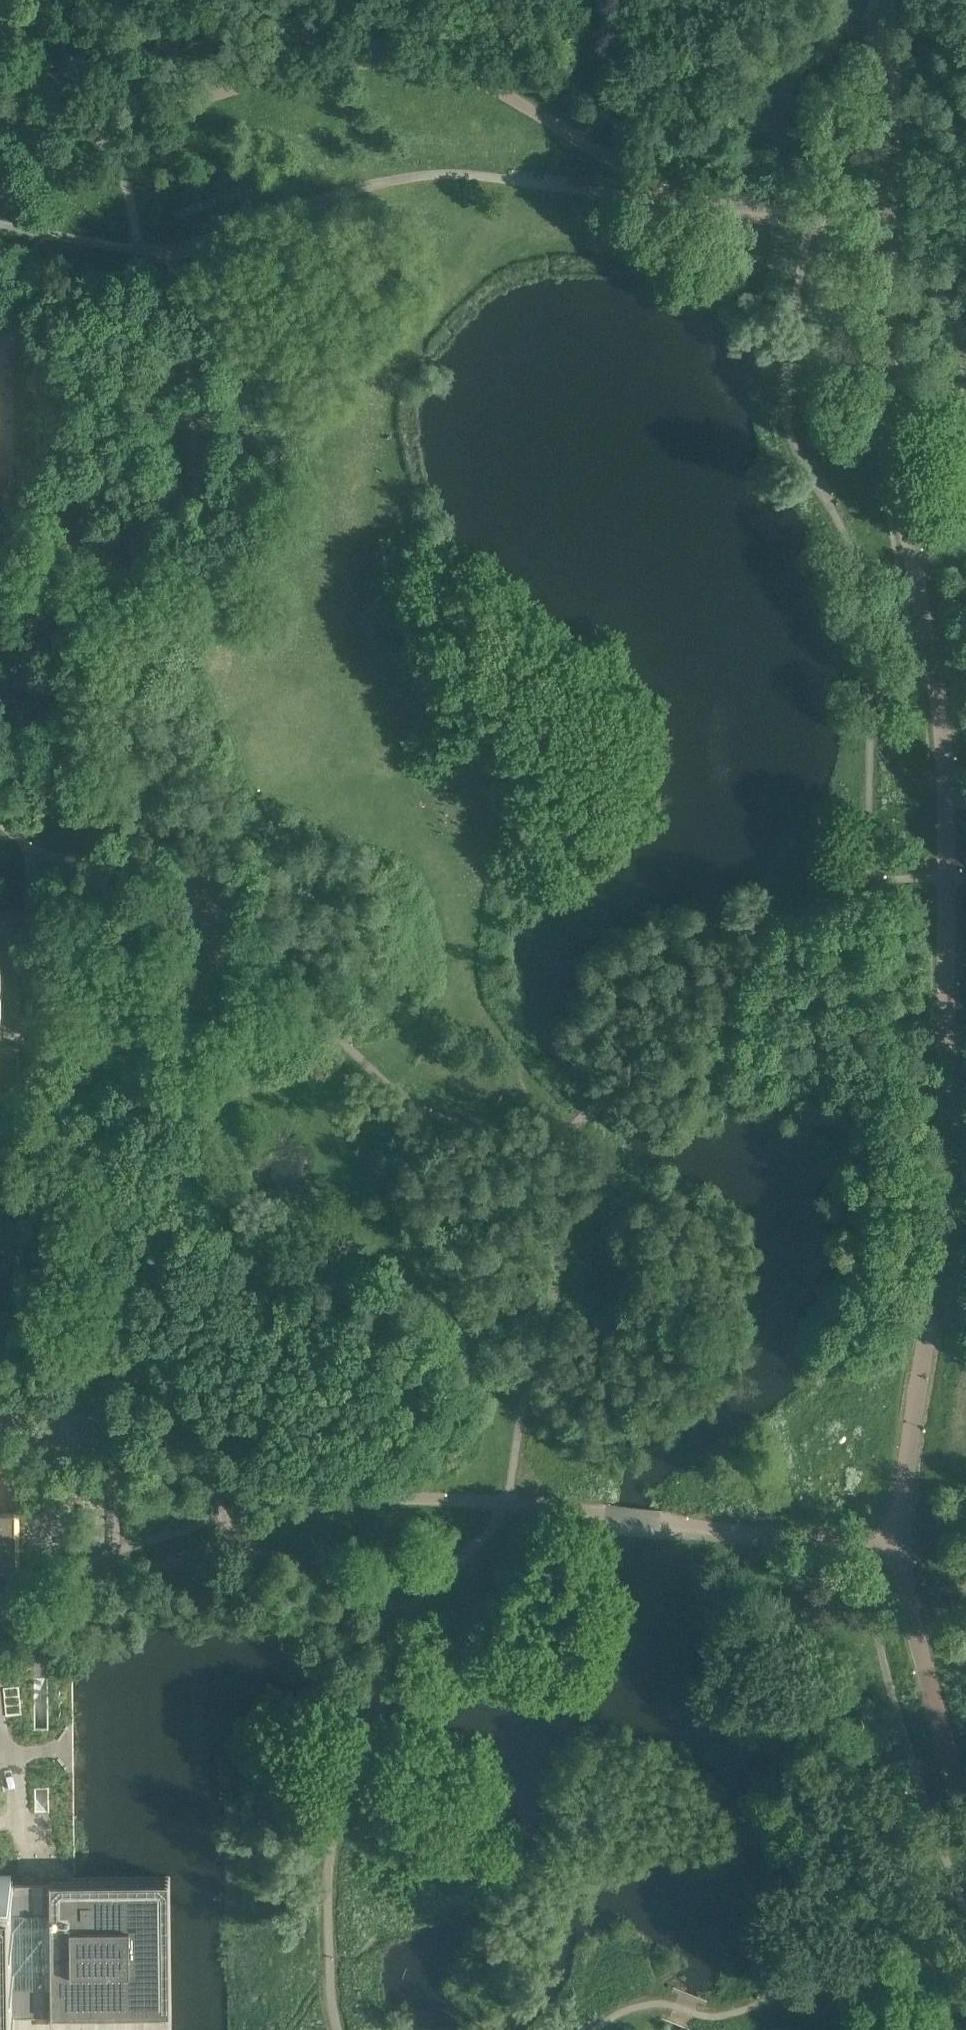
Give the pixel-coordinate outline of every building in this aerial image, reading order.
[(16,1573),(15,1512),(0,1513),(0,1573),(16,1573)] [(0,1678),(0,1837),(75,1836),(73,1677),(0,1678)] [(13,2023),(106,2022),(106,2021),(172,2020),(172,2010),(170,2010),(169,1877),(75,1879),(74,1879),(73,1879),(36,1879),(36,1877),(35,1874),(33,1873),(30,1872),(28,1872),(25,1873),(24,1875),(22,1877),(22,1879),(12,1880),(12,1875),(0,1875),(0,2029),(13,2029),(13,2023)]
